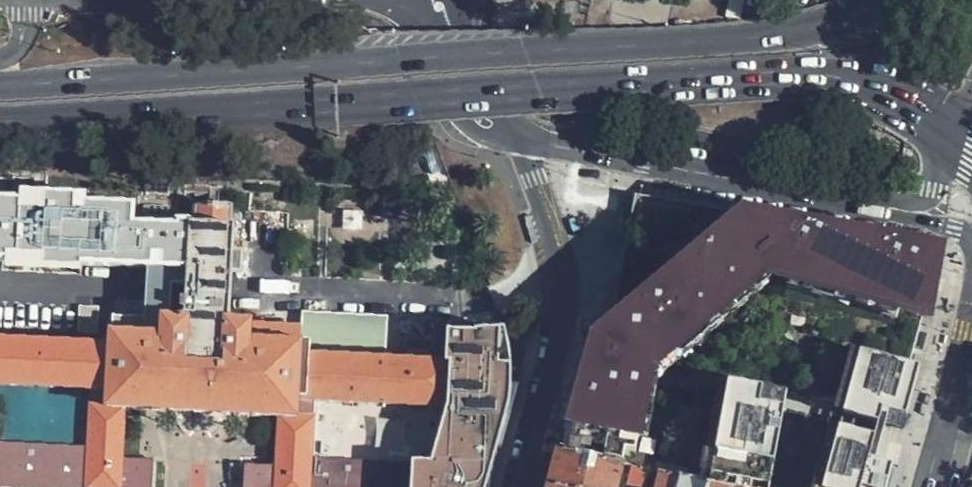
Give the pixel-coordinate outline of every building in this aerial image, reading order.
[(744,9),(746,1),(742,0),(730,0),(729,7),(744,9)] [(211,189),(189,188),(188,203),(197,204),(210,205),(211,189)] [(211,189),(210,205),(219,206),(220,190),(211,189)] [(587,358),(569,421),(574,423),(569,453),(610,462),(614,449),(624,451),(651,348),(734,279),(746,282),(758,284),(871,308),(923,318),(929,285),(935,253),(902,248),(903,244),(889,241),(886,245),(878,244),(850,239),(851,235),(819,228),(814,227),(805,226),(802,230),(794,228),(764,223),(765,219),(754,216),(635,195),(618,286),(612,322),(593,338),(587,358)] [(156,461),(123,459),(127,408),(277,417),(275,466),(243,464),(241,486),(488,486),(507,420),(507,418),(508,416),(508,414),(509,412),(509,410),(510,407),(510,403),(511,400),(511,396),(512,392),(512,387),(512,383),(512,373),(512,369),(511,364),(511,357),(510,352),(509,346),(507,339),(507,335),(506,333),(505,329),(476,329),(476,322),(449,321),(447,366),(386,363),(389,317),(303,312),(302,327),(230,322),(232,291),(233,272),(242,273),(243,253),(234,252),(235,227),(231,227),(232,221),(232,212),(232,207),(219,206),(210,205),(197,204),(196,225),(192,224),(191,249),(181,249),(180,269),(189,270),(188,288),(187,301),(182,300),(181,320),(114,316),(112,347),(0,341),(0,484),(48,486),(153,486),(156,461)] [(232,212),(232,221),(240,222),(241,213),(232,212)] [(794,228),(792,222),(754,216),(765,219),(764,223),(794,228)] [(181,249),(191,249),(192,224),(192,220),(179,220),(177,249),(181,249)] [(878,244),(877,238),(819,227),(819,228),(851,235),(850,239),(878,244)] [(651,348),(629,432),(638,434),(659,354),(746,282),(734,279),(651,348)] [(869,316),(871,308),(758,284),(756,293),(869,316)] [(909,366),(923,318),(871,308),(858,358),(843,412),(878,423),(892,427),(896,414),(906,417),(919,369),(909,366)] [(834,409),(843,412),(858,358),(848,356),(834,409)] [(696,482),(723,379),(714,377),(687,480),(696,482)] [(781,395),(723,379),(696,482),(708,484),(707,486),(757,486),(781,395)] [(892,427),(902,430),(906,417),(896,414),(892,427)] [(569,421),(560,451),(569,453),(574,423),(569,421)] [(874,439),(888,443),(892,427),(878,423),(874,439)] [(839,429),(829,426),(812,486),(822,486),(839,429)] [(892,466),(882,464),(888,443),(874,439),(839,429),(822,486),(886,486),(892,466)] [(550,486),(616,486),(618,478),(652,486),(707,486),(708,484),(696,482),(687,480),(625,466),(610,462),(569,453),(560,451),(553,476),(550,486)]
